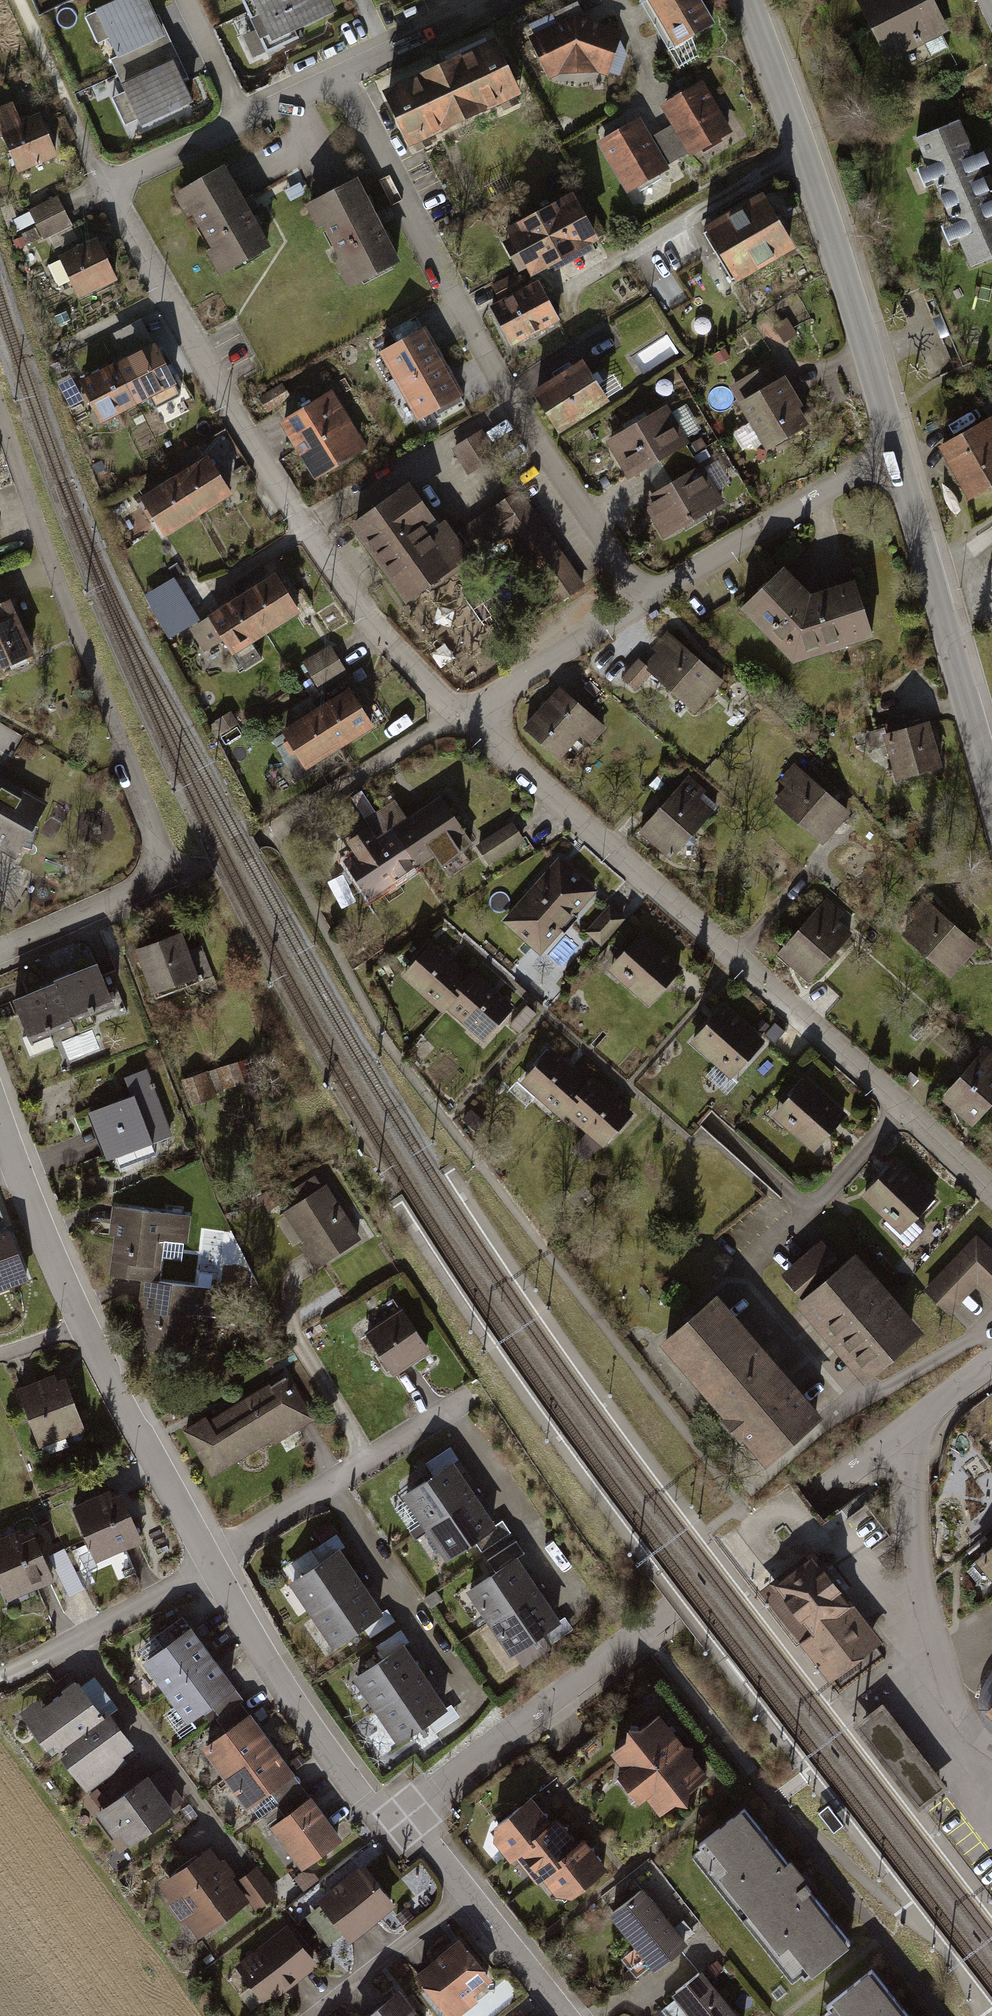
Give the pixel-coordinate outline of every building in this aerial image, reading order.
[(98,9),(119,60),(166,40),(149,0),(120,0),(98,9)] [(266,43),(334,12),(328,0),(247,0),(266,43)] [(672,51),(716,27),(701,0),(644,0),(672,51)] [(888,62),(950,32),(935,0),(857,0),(888,62)] [(580,14),(527,38),(547,80),(561,73),(596,72),(610,77),(627,32),(580,14)] [(494,42),(380,95),(407,153),(522,100),(494,42)] [(171,59),(124,79),(141,118),(188,98),(171,59)] [(702,79),(660,105),(671,125),(687,152),(689,156),(732,131),(702,79)] [(40,115),(23,123),(15,104),(0,111),(0,135),(18,177),(59,159),(40,115)] [(669,168),(666,165),(650,137),(638,117),(596,141),(626,193),(669,168)] [(913,138),(926,169),(918,173),(924,187),(936,182),(955,227),(944,231),(950,245),(959,241),(971,270),(991,262),(991,197),(982,174),(991,170),(991,167),(986,152),(977,155),(962,118),(913,138)] [(687,152),(671,125),(650,137),(666,165),(687,152)] [(179,194),(223,275),(269,250),(225,169),(179,194)] [(358,179),(304,206),(347,290),(401,264),(358,179)] [(609,260),(574,192),(496,232),(523,285),(550,271),(558,286),(609,260)] [(73,227),(59,197),(17,217),(32,247),(73,227)] [(764,198),(703,231),(733,286),(794,252),(764,198)] [(99,241),(60,258),(79,300),(118,283),(99,241)] [(541,281),(493,306),(514,346),(562,322),(541,281)] [(426,325),(379,351),(416,419),(464,393),(455,378),(440,349),(426,325)] [(153,344),(118,361),(137,401),(172,385),(153,344)] [(776,358),(730,384),(767,449),(813,423),(776,358)] [(584,359),(532,389),(558,434),(610,403),(584,359)] [(101,421),(137,401),(118,361),(79,378),(101,421)] [(334,390),(279,423),(313,482),(370,450),(334,390)] [(669,406),(607,439),(629,480),(691,447),(669,406)] [(940,445),(968,498),(991,485),(991,418),(940,445)] [(480,434),(454,448),(469,476),(495,461),(480,434)] [(207,457),(137,497),(149,518),(160,538),(230,498),(218,477),(207,457)] [(702,463),(642,497),(666,540),(726,506),(702,463)] [(411,483),(347,524),(399,606),(471,561),(446,521),(438,526),(411,483)] [(583,587),(521,485),(456,524),(479,562),(514,541),(553,605),(583,587)] [(785,567),(742,610),(796,664),(873,638),(854,584),(815,597),(785,567)] [(286,595),(273,574),(209,615),(221,634),(235,655),(299,615),(286,595)] [(180,591),(157,604),(173,632),(196,619),(180,591)] [(36,654),(10,598),(0,603),(0,671),(36,654)] [(722,681),(671,636),(648,661),(640,654),(621,675),(637,689),(653,671),(697,710),(722,681)] [(332,645),(303,662),(321,692),(350,676),(332,645)] [(557,684),(519,727),(560,762),(585,733),(595,741),(606,727),(557,684)] [(347,686),(281,727),(295,749),(307,770),(374,728),(362,710),(347,686)] [(929,721),(883,735),(897,780),(942,767),(929,721)] [(851,810),(795,764),(781,782),(786,786),(774,802),(824,843),(851,810)] [(50,803),(0,775),(0,851),(17,860),(50,803)] [(710,791),(691,775),(649,827),(681,853),(714,811),(702,801),(710,791)] [(466,838),(439,796),(425,805),(407,817),(396,799),(364,819),(369,826),(359,832),(346,840),(354,852),(343,859),(369,900),(466,838)] [(514,822),(479,845),(493,868),(529,846),(514,822)] [(599,888),(559,854),(503,920),(542,954),(599,888)] [(980,950),(923,896),(907,913),(919,924),(908,936),(952,979),(980,950)] [(846,912),(829,898),(779,956),(811,984),(852,935),(837,923),(846,912)] [(628,919),(611,904),(587,932),(603,946),(628,919)] [(687,968),(644,931),(608,972),(650,1009),(687,968)] [(182,933),(133,952),(151,997),(200,978),(182,933)] [(436,940),(403,975),(443,1013),(447,1008),(483,1042),(517,1007),(499,990),(475,967),(470,972),(452,955),(436,940)] [(44,984),(11,997),(27,1039),(114,1005),(97,963),(64,976),(44,984)] [(768,1043),(724,1004),(690,1041),(734,1081),(768,1043)] [(553,1046),(519,1083),(561,1122),(566,1116),(601,1149),(636,1112),(617,1095),(595,1074),(589,1080),(571,1063),(553,1046)] [(938,1100),(969,1130),(991,1106),(991,1052),(988,1048),(938,1100)] [(246,1056),(184,1078),(192,1101),(254,1079),(246,1056)] [(134,1099),(89,1116),(108,1164),(175,1138),(149,1071),(126,1079),(134,1099)] [(849,1116),(807,1080),(774,1119),(815,1154),(849,1116)] [(939,1195),(900,1156),(861,1196),(901,1234),(939,1195)] [(329,1186),(284,1213),(318,1269),(362,1242),(329,1186)] [(193,1215),(119,1206),(110,1275),(157,1282),(163,1238),(190,1242),(193,1215)] [(0,1226),(0,1291),(30,1281),(9,1223),(0,1226)] [(979,1235),(926,1289),(951,1313),(979,1284),(991,1297),(991,1247),(979,1235)] [(805,1296),(798,1302),(866,1383),(927,1333),(859,1251),(843,1264),(824,1241),(786,1273),(805,1296)] [(147,1282),(138,1350),(193,1357),(198,1314),(218,1316),(221,1291),(147,1282)] [(717,1291),(657,1341),(761,1467),(821,1417),(717,1291)] [(403,1308),(366,1329),(392,1374),(429,1353),(403,1308)] [(63,1373),(18,1390),(39,1448),(84,1432),(63,1373)] [(290,1374),(184,1431),(210,1478),(316,1421),(290,1374)] [(454,1462),(399,1497),(443,1564),(498,1529),(481,1502),(466,1480),(454,1462)] [(119,1488),(73,1507),(96,1562),(142,1543),(119,1488)] [(34,1532),(0,1544),(0,1584),(7,1603),(54,1586),(34,1532)] [(975,1560),(991,1580),(991,1546),(975,1560)] [(343,1549),(293,1581),(334,1646),(385,1615),(369,1590),(353,1565),(343,1549)] [(804,1630),(836,1671),(877,1640),(811,1555),(770,1587),(804,1630)] [(519,1556),(468,1590),(511,1654),(562,1621),(547,1599),(536,1581),(519,1556)] [(192,1629),(143,1662),(186,1725),(235,1691),(215,1662),(207,1651),(192,1629)] [(404,1646),(354,1680),(398,1743),(447,1709),(432,1687),(416,1665),(404,1646)] [(58,1749),(85,1790),(139,1754),(110,1711),(104,1715),(79,1678),(13,1722),(39,1761),(58,1749)] [(943,1788),(882,1708),(852,1731),(914,1810),(943,1788)] [(265,1736),(250,1715),(203,1749),(249,1812),(296,1778),(274,1749),(265,1736)] [(662,1715),(611,1754),(624,1770),(617,1775),(638,1802),(643,1798),(658,1817),(710,1778),(662,1715)] [(159,1766),(92,1816),(120,1853),(186,1803),(159,1766)] [(539,1807),(531,1797),(485,1833),(509,1863),(517,1856),(540,1885),(546,1881),(565,1907),(611,1871),(600,1857),(585,1838),(578,1843),(567,1829),(557,1816),(550,1822),(539,1807)] [(312,1799),(266,1828),(296,1875),(342,1845),(312,1799)] [(849,1944),(742,1808),(702,1839),(809,1975),(849,1944)] [(213,1849),(160,1885),(198,1940),(251,1903),(236,1883),(213,1849)] [(278,1898),(257,1868),(236,1883),(258,1913),(278,1898)] [(367,1868),(320,1901),(349,1942),(396,1908),(367,1868)] [(644,1889),(612,1914),(655,1970),(688,1945),(644,1889)] [(317,1970),(288,1928),(234,1965),(263,2007),(317,1970)] [(415,1979),(445,2015),(468,2015),(481,2005),(476,1999),(494,1984),(460,1943),(415,1979)] [(868,1971),(827,2003),(838,2015),(905,2015),(868,1971)] [(702,1973),(671,1996),(686,2015),(735,2015),(702,1973)] [(367,2015),(419,2015),(399,1991),(367,2015)]
